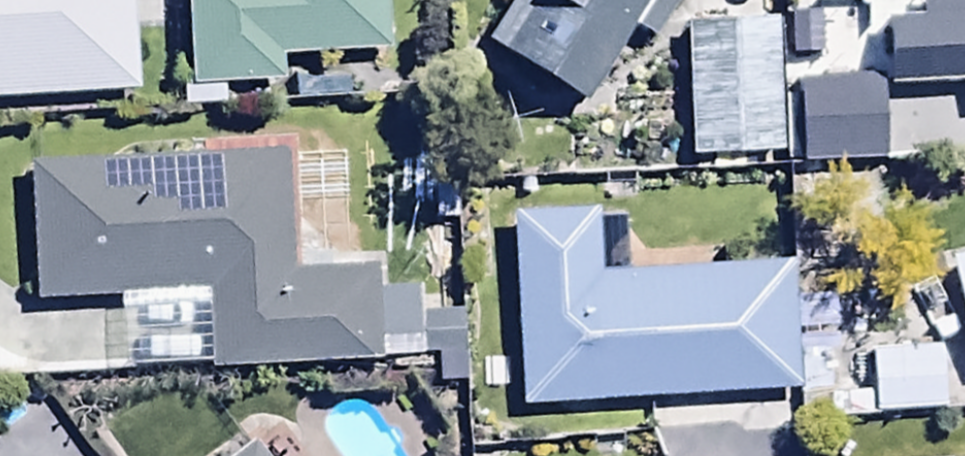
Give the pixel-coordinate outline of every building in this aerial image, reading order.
[(142,104),(137,0),(0,0),(0,111),(142,104)] [(194,98),(285,93),(283,67),(388,61),(385,0),(188,0),(194,98)] [(487,48),(584,112),(632,39),(650,52),(677,10),(662,0),(518,0),(487,48)] [(922,1),(925,93),(964,92),(964,0),(943,0),(922,1)] [(687,36),(692,168),(785,165),(781,33),(687,36)] [(884,86),(801,88),(802,174),(886,173),(884,86)] [(288,167),(31,179),(37,311),(207,304),(211,380),(380,372),(379,348),(419,346),(417,300),(379,302),(378,279),(293,283),(288,167)] [(514,227),(523,414),(798,401),(792,270),(597,280),(595,223),(514,227)] [(949,269),(964,337),(964,265),(949,269)] [(468,321),(425,322),(426,364),(470,362),(468,321)] [(941,357),(875,360),(878,423),(943,420),(941,357)]
